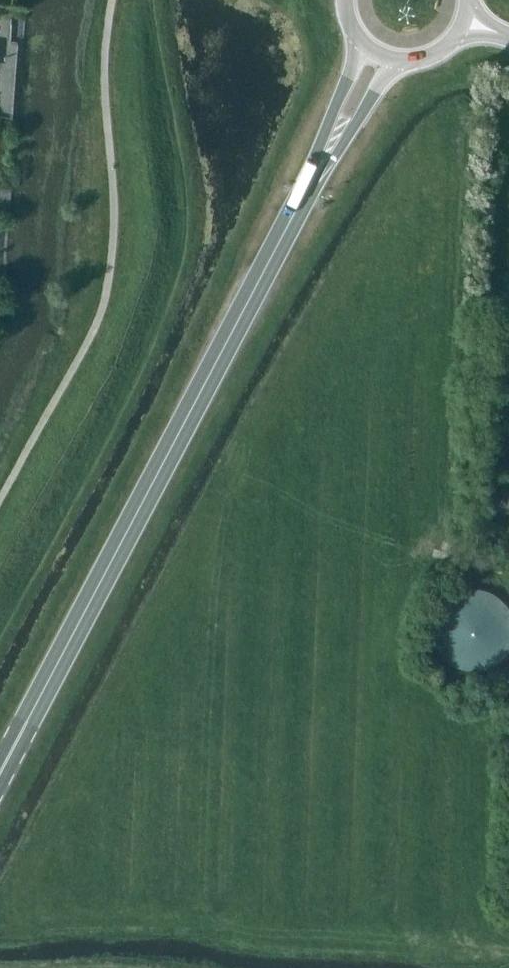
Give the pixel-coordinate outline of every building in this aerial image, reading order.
[(493,494),(492,508),(508,510),(508,495),(493,494)] [(457,588),(450,591),(444,595),(439,601),(434,607),(431,614),(429,621),(429,628),(429,636),(432,643),(435,650),(440,656),(445,661),(452,664),(459,667),(467,668),(474,668),(482,667),(489,664),(495,660),(501,654),(505,648),(508,641),(508,638),(508,616),(508,612),(504,605),(499,599),(494,594),(487,590),(480,588),(472,586),(465,587),(462,587),(457,588)]
